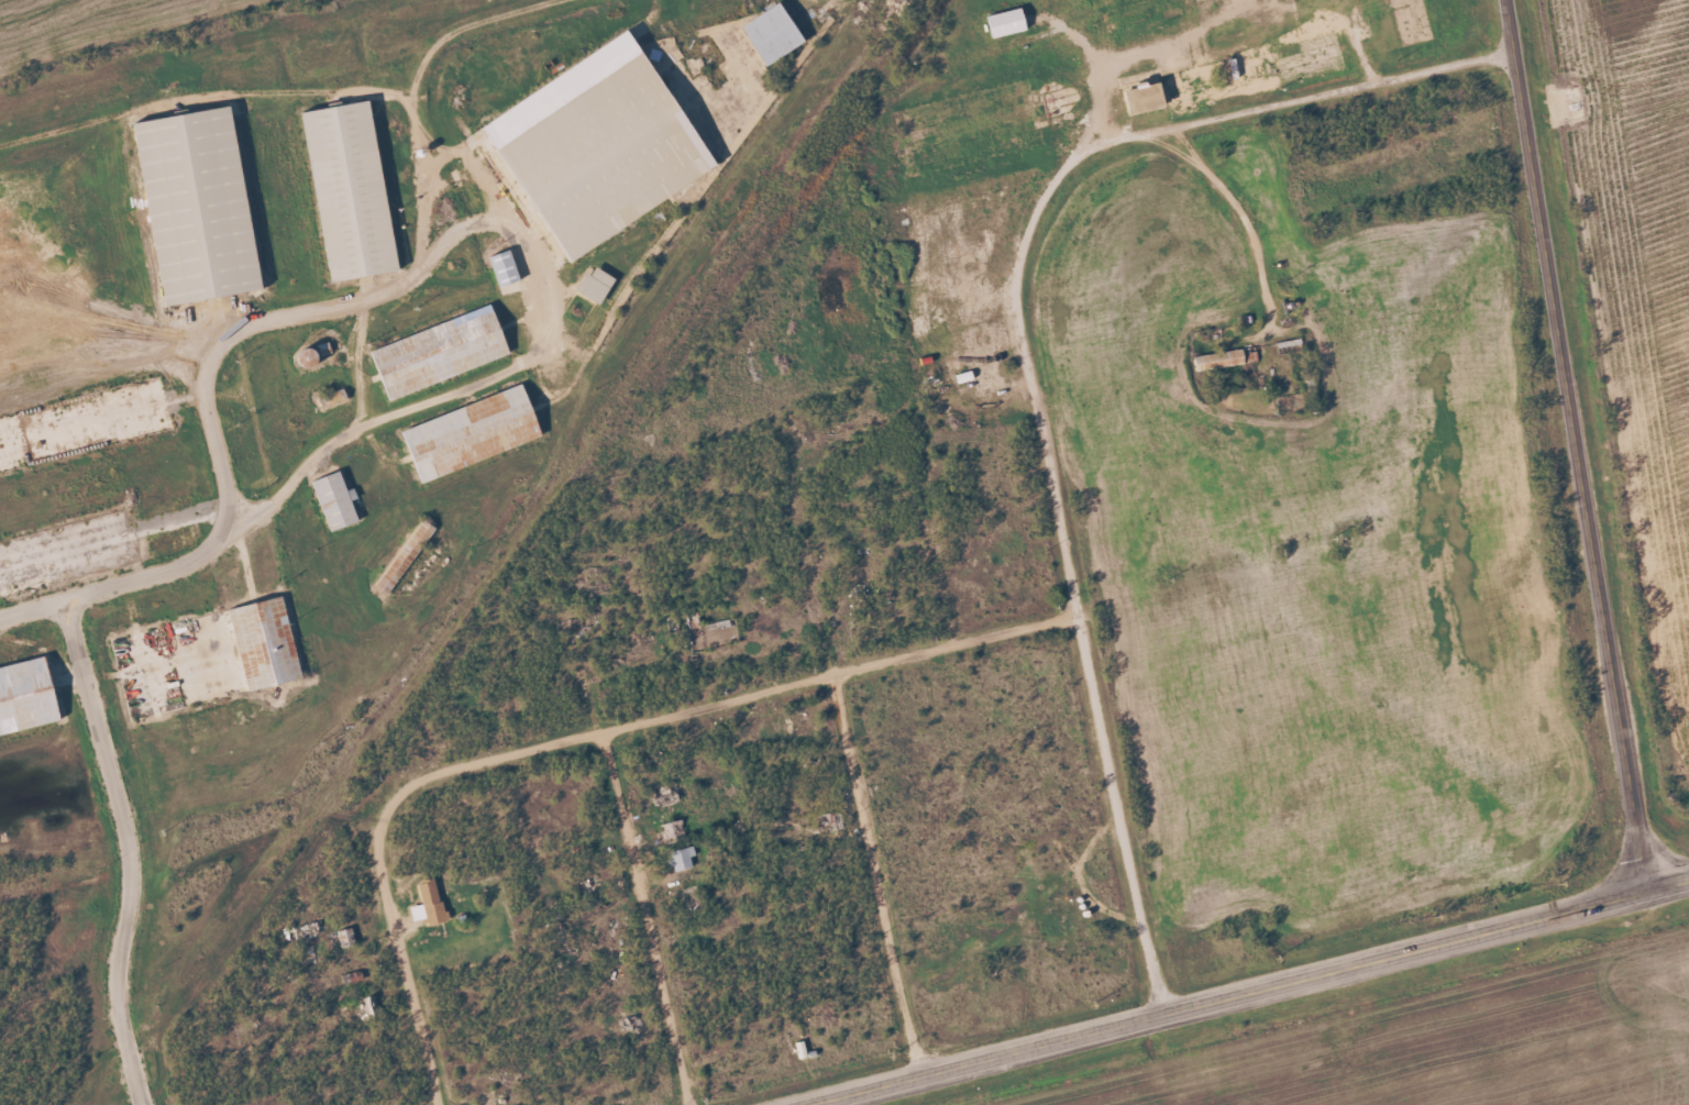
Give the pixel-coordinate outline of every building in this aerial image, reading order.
[(738,25),(763,66),(802,42),(777,1),(738,25)] [(985,14),(989,36),(1024,30),(1020,8),(985,14)] [(713,170),(628,30),(478,121),(538,221),(546,216),(561,241),(557,244),(566,259),(713,170)] [(1162,105),(1157,82),(1122,88),(1127,112),(1162,105)] [(300,110),(327,282),(395,271),(367,99),(300,110)] [(258,290),(229,105),(131,120),(160,305),(258,290)] [(497,287),(518,281),(508,249),(487,255),(497,287)] [(614,278),(594,266),(589,274),(584,271),(573,289),(598,304),(614,278)] [(387,400),(508,356),(489,305),(368,348),(387,400)] [(1193,357),(1195,371),(1258,361),(1255,347),(1193,357)] [(400,425),(417,480),(539,441),(522,387),(400,425)] [(316,398),(322,412),(347,401),(341,388),(316,398)] [(310,480),(329,531),(357,521),(349,500),(356,497),(352,487),(345,490),(338,470),(310,480)] [(376,588),(390,596),(433,526),(420,518),(376,588)] [(227,607),(246,691),(300,679),(282,595),(227,607)] [(56,726),(43,660),(0,669),(0,737),(56,726)] [(659,825),(665,844),(686,838),(680,818),(659,825)] [(668,851),(672,871),(692,867),(689,857),(696,855),(693,845),(668,851)] [(445,920),(436,877),(416,882),(421,904),(409,907),(412,921),(425,918),(426,925),(445,920)]
